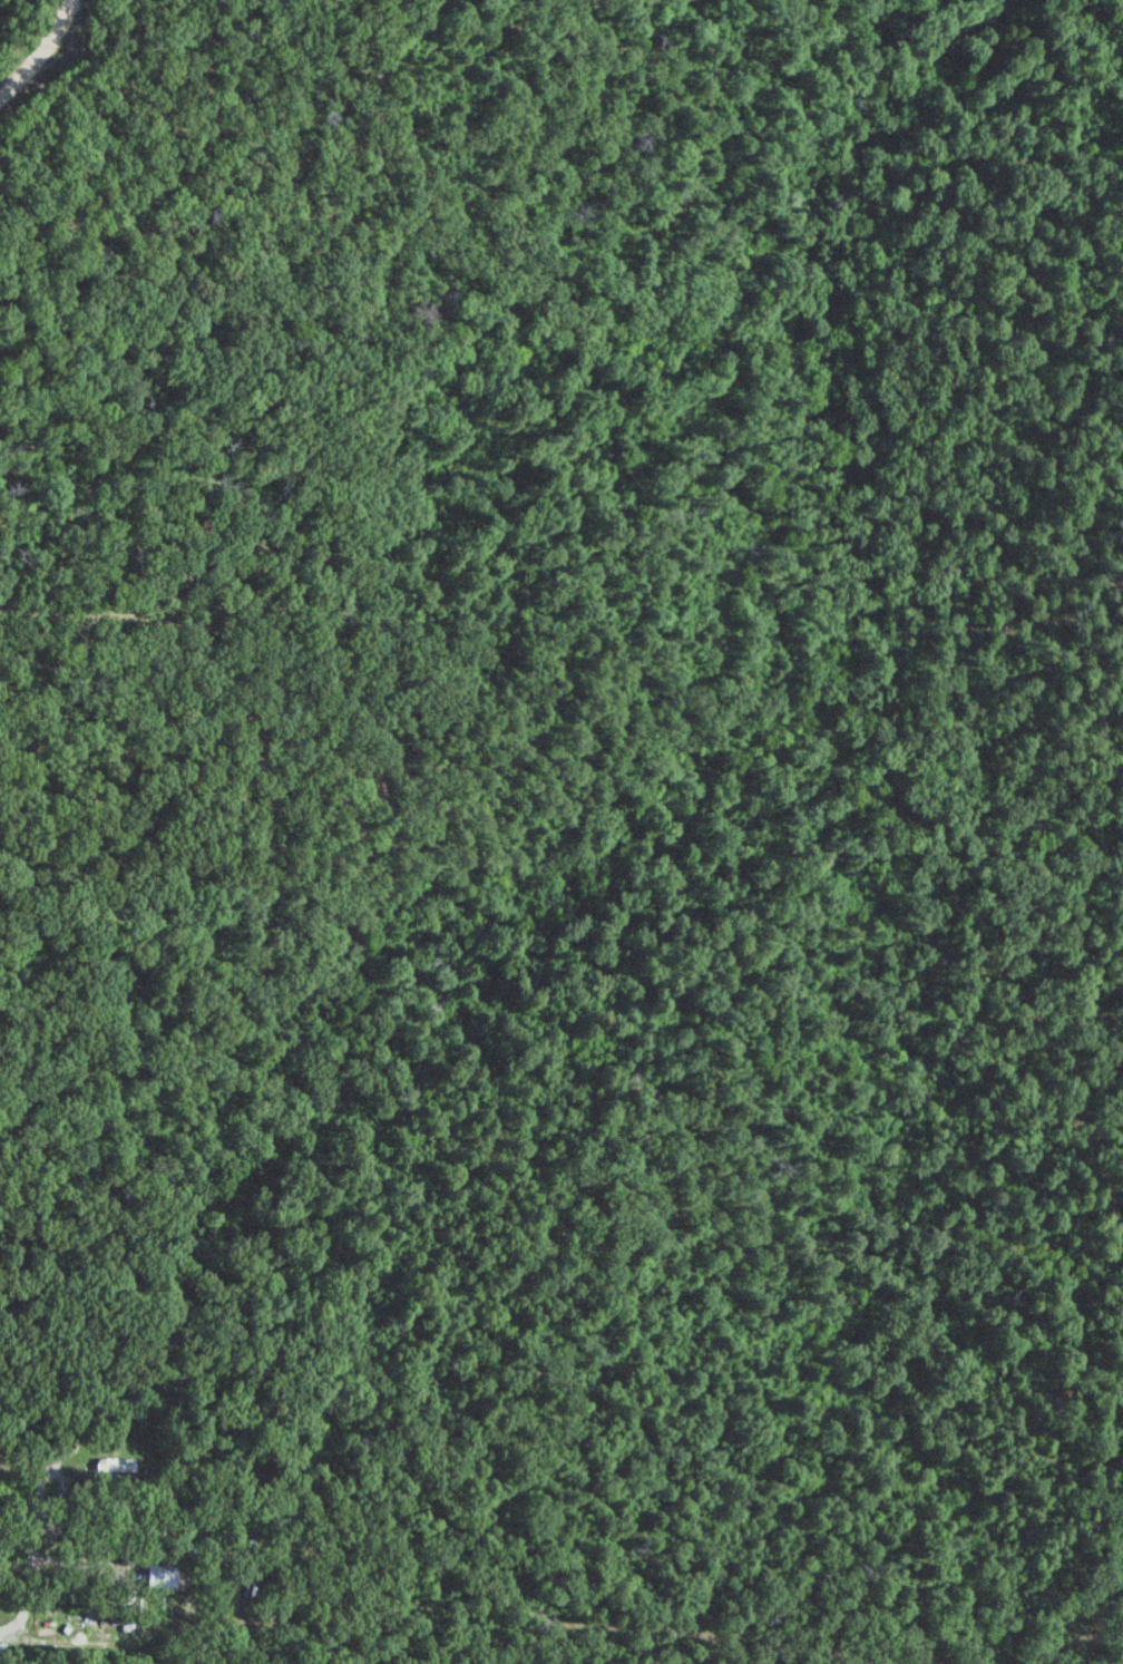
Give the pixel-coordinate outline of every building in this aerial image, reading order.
[(96,1475),(135,1475),(135,1457),(96,1457),(96,1475)] [(146,1587),(176,1587),(176,1564),(146,1564),(146,1587)]
